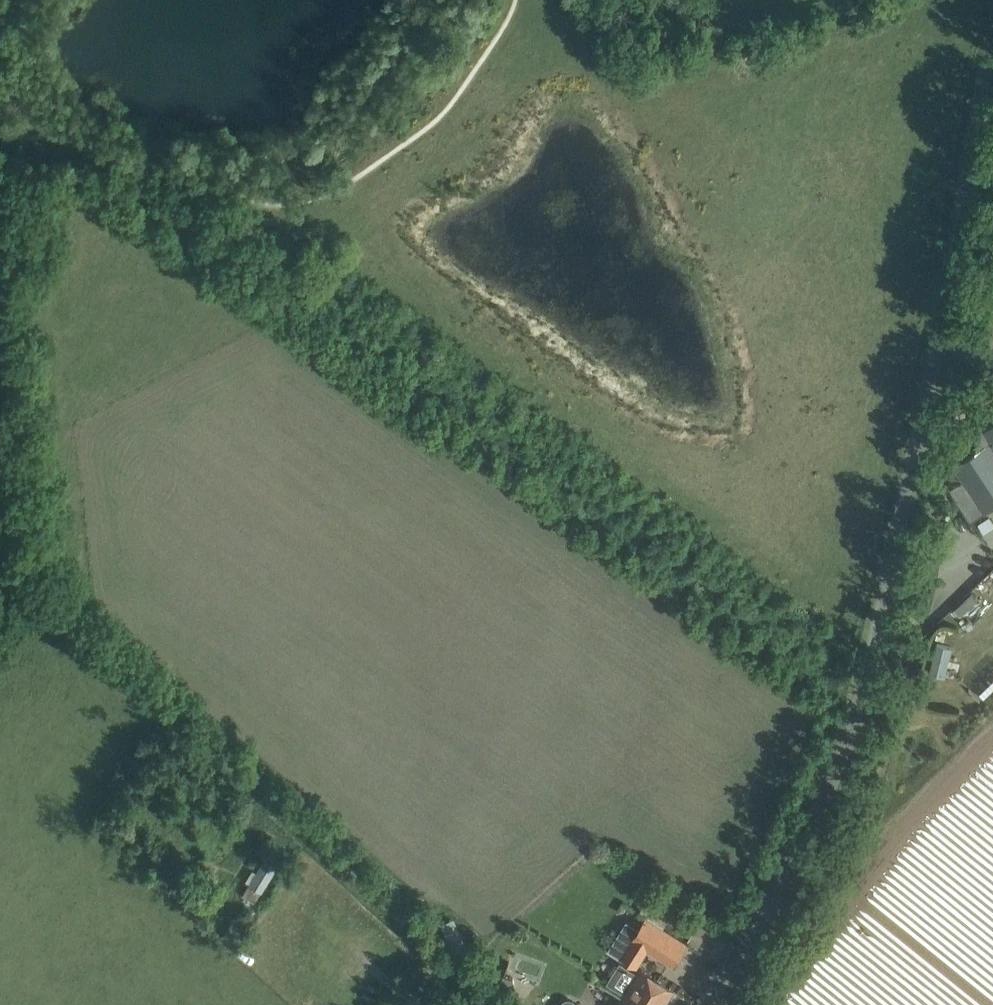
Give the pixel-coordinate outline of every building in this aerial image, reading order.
[(981,430),(989,443),(954,465),(963,480),(949,489),(970,522),(992,507),(992,423),(981,430)] [(978,523),(984,533),(992,527),(992,520),(990,515),(978,523)] [(937,644),(930,672),(945,676),(952,647),(937,644)] [(263,858),(255,872),(251,870),(244,882),(248,884),(248,885),(242,896),(253,903),(260,893),(261,893),(277,867),(263,858)] [(627,921),(609,949),(621,957),(637,967),(648,949),(674,965),(687,943),(663,928),(645,917),(638,928),(627,921)] [(688,940),(710,955),(723,934),(700,921),(688,940)] [(674,989),(641,968),(635,978),(617,967),(607,982),(625,994),(625,995),(639,1004),(638,1004),(663,1004),(674,989)] [(639,1004),(625,995),(618,1004),(638,1004),(639,1004)]
